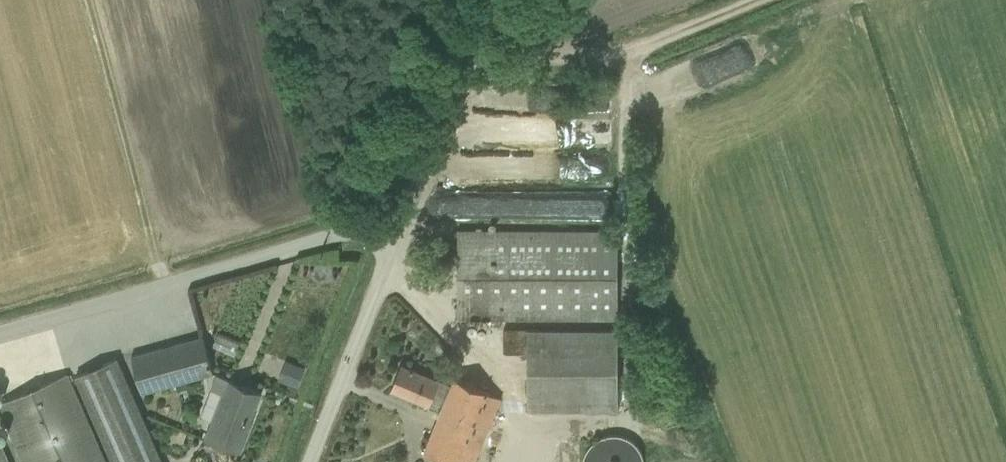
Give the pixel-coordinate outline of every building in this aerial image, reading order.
[(612,113),(613,92),(587,92),(586,112),(612,113)] [(566,143),(567,125),(541,124),(542,103),(526,102),(523,140),(566,143)] [(488,195),(470,194),(469,214),(487,215),(488,195)] [(608,224),(609,201),(539,198),(538,222),(608,224)] [(627,232),(466,232),(466,311),(493,311),(493,323),(532,323),(532,328),(627,328),(627,232)] [(534,356),(535,330),(511,329),(510,355),(534,356)] [(537,331),(537,411),(627,412),(627,331),(537,331)] [(204,333),(129,353),(140,392),(214,372),(204,333)] [(217,334),(212,345),(234,354),(239,343),(217,334)] [(117,357),(74,375),(112,461),(163,461),(117,357)] [(306,389),(313,369),(292,361),(285,381),(306,389)] [(23,461),(105,461),(66,372),(0,401),(0,410),(23,461)] [(264,391),(215,373),(200,415),(211,419),(204,439),(241,453),(264,391)] [(451,378),(422,453),(444,461),(475,461),(501,397),(451,378)] [(0,442),(0,461),(9,461),(0,442)]
